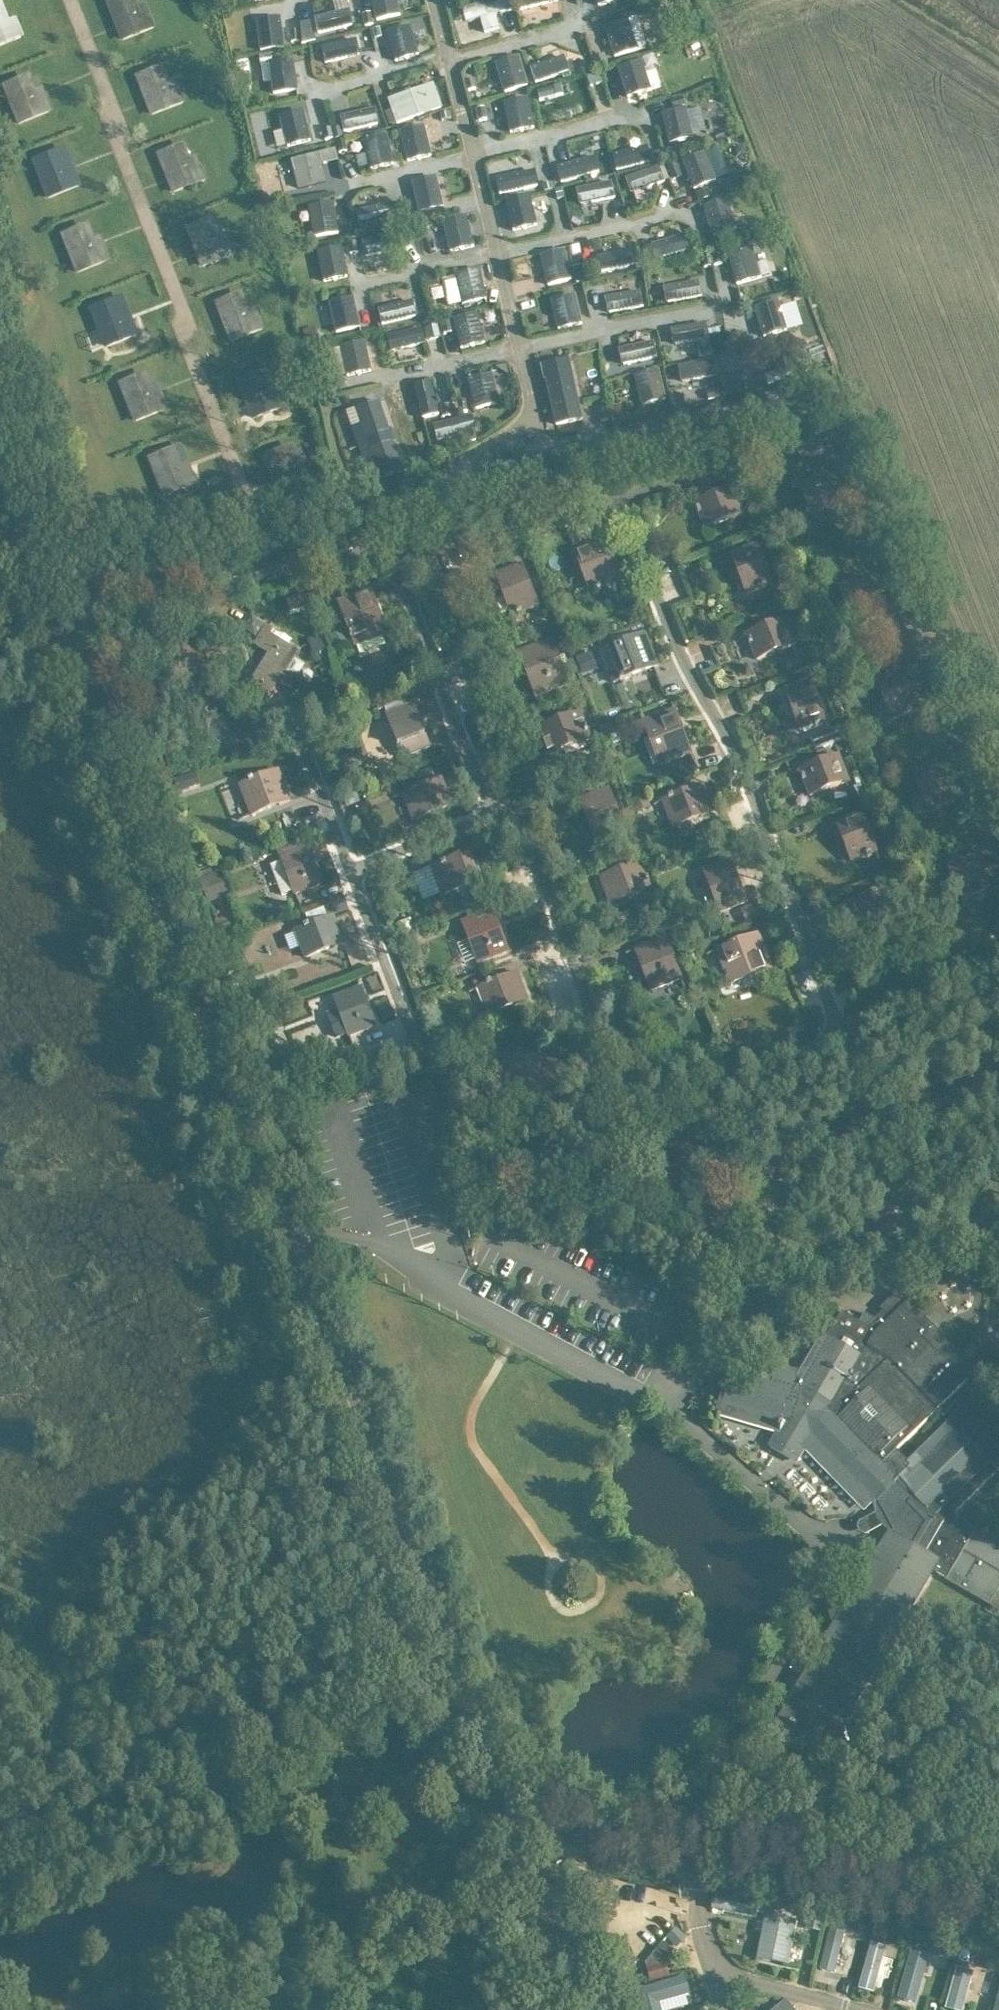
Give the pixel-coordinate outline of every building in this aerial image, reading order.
[(109,3),(123,39),(156,26),(147,3),(140,6),(138,0),(116,0),(109,3)] [(375,14),(365,17),(368,27),(403,18),(398,0),(372,0),(375,14)] [(480,18),(484,34),(500,31),(496,14),(508,10),(505,0),(497,0),(465,9),(469,22),(480,18)] [(560,0),(521,0),(522,9),(560,2),(560,0)] [(21,37),(14,20),(6,23),(0,6),(0,45),(21,37)] [(319,34),(354,26),(350,10),(315,18),(319,34)] [(285,47),(281,18),(257,21),(261,50),(285,47)] [(606,28),(615,57),(638,49),(629,21),(606,28)] [(316,42),(311,22),(301,25),(302,43),(303,45),(316,42)] [(387,33),(396,61),(419,54),(411,26),(387,33)] [(356,40),(322,48),(326,63),(360,55),(356,40)] [(262,65),(273,63),(271,54),(260,56),(261,65),(262,65)] [(603,55),(592,58),(596,69),(607,65),(603,55)] [(528,85),(519,57),(496,64),(505,92),(528,85)] [(565,57),(531,67),(535,83),(570,73),(565,57)] [(270,64),(274,93),(298,90),(294,61),(270,64)] [(618,68),(627,98),(652,91),(643,61),(618,68)] [(169,82),(164,67),(138,77),(153,114),(185,101),(176,79),(169,82)] [(601,73),(588,76),(590,86),(603,83),(601,73)] [(19,123),(49,111),(42,95),(35,98),(27,77),(4,86),(19,123)] [(390,100),(398,122),(440,108),(432,85),(390,100)] [(562,88),(537,94),(540,103),(564,97),(562,88)] [(528,98),(504,103),(510,132),(534,128),(528,98)] [(663,114),(670,143),(693,137),(686,108),(663,114)] [(342,132),(379,124),(376,109),(339,116),(342,132)] [(279,117),(287,147),(312,140),(304,110),(279,117)] [(450,112),(440,114),(442,121),(452,119),(450,112)] [(425,126),(401,132),(408,161),(431,155),(425,126)] [(330,127),(322,129),(325,140),(333,138),(330,127)] [(340,127),(332,129),(335,140),(343,138),(340,127)] [(364,141),(371,169),(394,164),(388,135),(364,141)] [(344,140),(337,141),(339,152),(347,151),(344,140)] [(185,145),(179,148),(160,155),(174,191),(206,179),(197,156),(191,159),(185,145)] [(648,146),(613,155),(618,173),(653,164),(648,146)] [(48,197),(78,186),(72,170),(65,173),(57,152),(34,161),(48,197)] [(694,189),(716,180),(705,152),(683,162),(694,189)] [(319,155),(291,162),(298,189),(326,182),(319,155)] [(595,155),(556,165),(560,183),(585,176),(592,174),(600,172),(595,155)] [(627,178),(632,193),(665,180),(660,166),(627,178)] [(535,170),(496,179),(500,194),(539,185),(535,170)] [(420,212),(443,207),(437,178),(413,183),(420,212)] [(613,181),(578,188),(581,203),(615,197),(613,181)] [(562,189),(556,191),(557,199),(564,198),(562,189)] [(708,189),(697,193),(700,200),(711,196),(708,189)] [(537,225),(531,195),(506,200),(512,230),(537,225)] [(727,200),(704,207),(713,235),(736,228),(727,200)] [(315,237),(338,233),(333,203),(310,207),(315,237)] [(391,203),(356,211),(360,226),(395,218),(391,203)] [(444,222),(451,252),(474,246),(468,217),(444,222)] [(214,219),(208,222),(189,229),(203,266),(235,253),(226,230),(219,233),(214,219)] [(77,272),(107,260),(101,244),(94,247),(86,226),(63,235),(77,272)] [(413,226),(404,227),(406,240),(415,238),(413,226)] [(366,256),(400,249),(397,234),(363,242),(366,256)] [(651,245),(655,261),(663,259),(690,251),(686,236),(663,242),(651,245)] [(348,277),(342,247),(318,252),(324,281),(348,277)] [(737,284),(760,278),(752,249),(729,255),(737,284)] [(572,279),(565,250),(541,256),(548,285),(572,279)] [(599,257),(602,272),(636,266),(633,250),(599,257)] [(710,253),(702,255),(705,267),(713,265),(710,253)] [(581,255),(570,257),(572,266),(583,263),(581,255)] [(456,275),(463,304),(487,299),(480,270),(456,275)] [(585,272),(575,274),(576,282),(587,280),(585,272)] [(665,288),(668,302),(702,296),(699,282),(665,288)] [(607,313),(643,306),(640,290),(604,297),(607,313)] [(243,294),(236,296),(218,304),(232,340),(265,327),(256,305),(249,307),(243,294)] [(575,295),(552,301),(559,329),(582,323),(575,295)] [(330,303),(337,332),(360,327),(354,298),(330,303)] [(413,300),(378,308),(382,323),(417,315),(413,300)] [(107,346),(136,334),(130,319),(123,321),(115,301),(92,310),(107,346)] [(778,303),(756,309),(766,341),(788,334),(778,303)] [(478,313),(454,319),(461,348),(485,342),(478,313)] [(707,322),(671,329),(674,344),(710,337),(707,322)] [(623,346),(658,338),(656,328),(620,336),(623,346)] [(423,329),(389,337),(392,351),(426,343),(423,329)] [(724,335),(712,337),(714,350),(727,348),(724,335)] [(653,341),(619,349),(622,365),(657,357),(653,341)] [(341,347),(348,376),(371,371),(365,342),(341,347)] [(583,420),(577,391),(569,357),(541,363),(544,380),(546,380),(556,426),(583,420)] [(682,386),(717,379),(714,363),(679,370),(682,386)] [(659,370),(635,376),(642,405),(666,399),(659,370)] [(265,371),(258,374),(239,381),(254,418),(286,405),(277,382),(270,384),(265,371)] [(469,380),(476,409),(500,403),(493,374),(469,380)] [(145,375),(122,384),(136,420),(166,409),(160,393),(153,396),(145,375)] [(440,414),(432,381),(414,385),(422,419),(440,414)] [(718,390),(707,392),(708,400),(720,398),(718,390)] [(775,423),(765,394),(742,402),(752,430),(775,423)] [(389,430),(380,401),(356,408),(365,438),(389,430)] [(611,409),(614,422),(624,419),(621,406),(611,409)] [(437,441),(463,434),(465,444),(478,441),(475,431),(472,417),(434,426),(437,441)] [(785,428),(776,431),(780,443),(788,440),(785,428)] [(393,441),(369,450),(380,478),(404,469),(393,441)] [(182,471),(174,450),(151,459),(165,495),(195,484),(189,468),(182,471)] [(619,464),(611,466),(613,474),(621,472),(619,464)] [(816,526),(842,516),(826,476),(800,486),(816,526)] [(696,503),(706,528),(744,513),(735,488),(696,503)] [(526,535),(530,546),(545,541),(541,530),(526,535)] [(590,591),(622,579),(606,536),(574,549),(590,591)] [(757,545),(751,548),(732,555),(747,594),(772,584),(757,545)] [(538,605),(522,564),(496,575),(512,615),(538,605)] [(356,646),(388,634),(371,590),(339,602),(356,646)] [(795,616),(786,619),(747,635),(757,660),(805,641),(795,616)] [(285,671),(298,652),(271,634),(274,630),(267,625),(254,645),(261,649),(262,648),(273,656),(258,680),(256,678),(251,686),(267,697),(278,679),(292,688),(297,679),(285,671)] [(330,636),(336,649),(349,643),(344,631),(330,636)] [(645,634),(627,641),(601,651),(614,683),(658,666),(645,634)] [(320,637),(309,642),(313,653),(324,649),(320,637)] [(551,640),(538,645),(519,652),(536,696),(568,684),(551,640)] [(810,681),(804,683),(785,690),(800,729),(825,720),(810,681)] [(269,719),(281,727),(292,709),(280,702),(269,719)] [(430,746),(414,705),(387,715),(403,756),(430,746)] [(675,710),(643,722),(631,727),(637,742),(649,738),(660,765),(691,753),(675,710)] [(580,714),(539,730),(550,756),(590,741),(580,714)] [(830,729),(814,735),(819,747),(834,740),(830,729)] [(839,756),(819,763),(801,771),(810,796),(849,781),(839,756)] [(221,774),(233,774),(233,765),(221,765),(221,774)] [(279,770),(239,785),(251,816),(290,801),(279,770)] [(185,777),(174,781),(178,791),(189,788),(185,777)] [(452,805),(442,778),(404,793),(414,820),(452,805)] [(673,827),(677,826),(681,836),(692,832),(688,822),(712,812),(702,785),(663,800),(673,827)] [(863,797),(859,786),(849,790),(853,801),(863,797)] [(624,829),(609,789),(580,800),(596,840),(624,829)] [(631,800),(635,812),(652,807),(647,795),(631,800)] [(862,813),(837,823),(852,862),(877,852),(862,813)] [(628,840),(632,851),(643,847),(638,836),(628,840)] [(281,855),(283,861),(272,865),(283,894),(294,890),(295,894),(322,884),(307,845),(281,855)] [(441,895),(481,880),(471,853),(430,869),(441,895)] [(731,860),(712,867),(704,870),(720,912),(747,902),(731,860)] [(891,861),(881,865),(885,875),(895,871),(891,861)] [(641,862),(619,870),(600,878),(611,904),(651,888),(641,862)] [(199,880),(208,905),(232,897),(223,871),(199,880)] [(756,904),(742,910),(746,922),(761,916),(756,904)] [(493,911),(474,918),(466,921),(482,962),(509,951),(493,911)] [(215,921),(223,941),(235,937),(228,916),(215,921)] [(334,916),(296,931),(306,958),(344,943),(334,916)] [(717,950),(730,984),(772,968),(759,934),(717,950)] [(666,938),(636,950),(651,991),(682,979),(666,938)] [(517,973),(498,980),(486,985),(478,988),(489,1014),(527,1000),(517,973)] [(477,988),(478,988),(486,985),(482,974),(472,977),(477,988)] [(361,987),(335,998),(349,1036),(376,1026),(361,987)] [(381,1049),(384,1059),(397,1055),(394,1045),(381,1049)] [(542,1115),(554,1123),(560,1115),(547,1107),(542,1115)] [(975,1529),(968,1525),(959,1519),(956,1519),(956,1511),(998,1469),(998,1414),(978,1394),(908,1465),(897,1452),(937,1411),(977,1372),(899,1292),(882,1308),(884,1310),(875,1319),(865,1314),(860,1322),(842,1311),(827,1337),(822,1334),(797,1377),(785,1372),(787,1367),(739,1353),(733,1374),(724,1405),(784,1422),(775,1437),(803,1453),(812,1438),(873,1501),(873,1502),(890,1533),(847,1606),(842,1602),(834,1604),(830,1613),(832,1622),(836,1624),(772,1734),(833,1769),(839,1757),(828,1751),(933,1570),(940,1574),(946,1577),(944,1580),(998,1611),(998,1543),(975,1529)] [(662,1906),(681,1905),(681,1892),(662,1892),(662,1906)] [(724,1900),(721,1916),(754,1922),(757,1907),(724,1900)] [(824,1915),(809,1912),(806,1928),(821,1931),(824,1915)] [(798,1920),(765,1914),(757,1958),(790,1964),(798,1920)] [(863,1932),(865,1923),(856,1921),(854,1930),(863,1932)] [(876,1923),(871,1940),(884,1943),(889,1926),(876,1923)] [(668,1938),(674,1944),(683,1933),(676,1928),(668,1938)] [(823,1975),(835,1978),(843,1942),(830,1940),(823,1975)] [(938,1954),(951,1958),(954,1945),(942,1941),(938,1954)] [(664,1942),(657,1950),(669,1960),(675,1951),(664,1942)] [(871,1951),(860,1990),(873,1994),(884,1955),(871,1951)] [(959,1965),(970,1968),(974,1956),(962,1953),(959,1965)] [(931,1960),(912,1955),(898,2005),(917,2009),(918,2009),(931,1960)] [(998,1970),(998,1959),(988,1957),(986,1966),(998,1970)] [(652,1982),(670,1977),(667,1964),(648,1969),(652,1982)] [(976,1971),(958,1967),(947,2009),(966,2009),(976,1971)] [(636,1989),(642,2009),(662,2009),(660,2002),(690,1993),(685,1975),(636,1989)] [(773,2009),(795,2009),(786,1999),(773,2009)]
